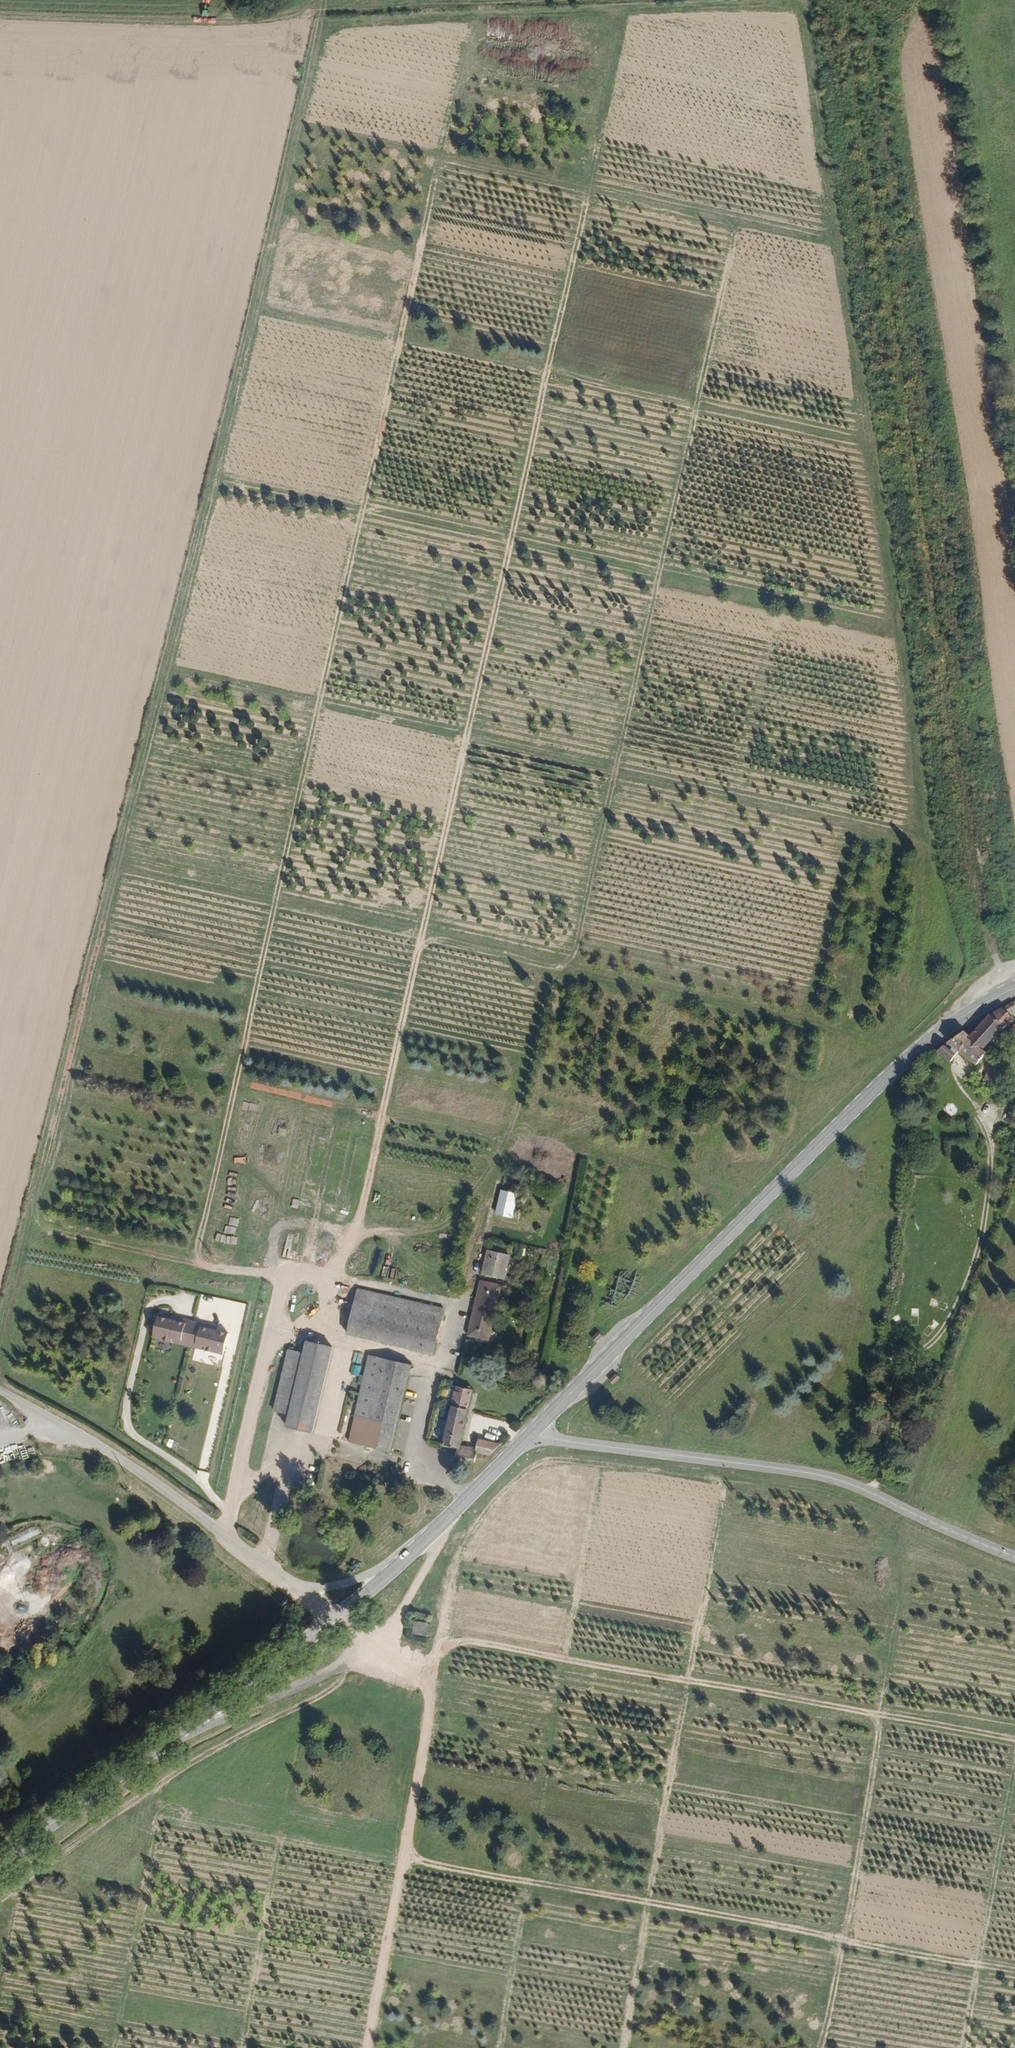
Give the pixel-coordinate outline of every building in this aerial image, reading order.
[(978,1043),(1002,1021),(999,1018),(1008,1010),(999,1000),(967,1030),(978,1043)] [(967,1030),(963,1025),(949,1037),(970,1061),(983,1049),(978,1043),(967,1030)] [(992,1083),(996,1069),(988,1067),(984,1080),(992,1083)] [(507,1212),(511,1189),(497,1186),(492,1209),(507,1212)] [(261,1213),(272,1214),(272,1207),(262,1206),(261,1213)] [(223,1243),(225,1235),(217,1233),(215,1242),(223,1243)] [(486,1249),(481,1274),(501,1277),(506,1253),(486,1249)] [(480,1282),(471,1331),(491,1335),(501,1285),(480,1282)] [(433,1355),(444,1309),(357,1288),(346,1334),(433,1355)] [(194,1347),(198,1329),(212,1331),(213,1328),(169,1318),(169,1322),(183,1325),(179,1343),(170,1341),(169,1345),(202,1352),(203,1348),(194,1347)] [(179,1343),(183,1325),(169,1322),(155,1319),(155,1321),(151,1334),(150,1340),(169,1345),(170,1341),(179,1343)] [(151,1334),(155,1321),(148,1320),(144,1333),(151,1334)] [(221,1356),(226,1334),(212,1331),(198,1329),(194,1347),(203,1348),(202,1352),(221,1356)] [(312,1434),(331,1348),(305,1342),(302,1354),(287,1351),(273,1413),(288,1416),(285,1428),(312,1434)] [(361,1385),(349,1441),(391,1452),(411,1364),(368,1355),(364,1375),(359,1374),(357,1384),(361,1385)] [(461,1442),(473,1389),(446,1382),(442,1401),(451,1403),(442,1444),(459,1448),(456,1463),(473,1467),(476,1464),(480,1451),(488,1454),(499,1443),(482,1439),(480,1446),(461,1442)] [(633,1429),(634,1419),(625,1418),(624,1427),(633,1429)] [(169,1439),(166,1446),(174,1449),(177,1442),(169,1439)] [(11,1450),(14,1461),(26,1458),(23,1447),(11,1450)] [(10,1547),(39,1535),(35,1526),(6,1537),(10,1547)] [(414,1620),(412,1632),(427,1634),(429,1622),(414,1620)] [(364,1666),(363,1672),(378,1675),(380,1669),(364,1666)]
